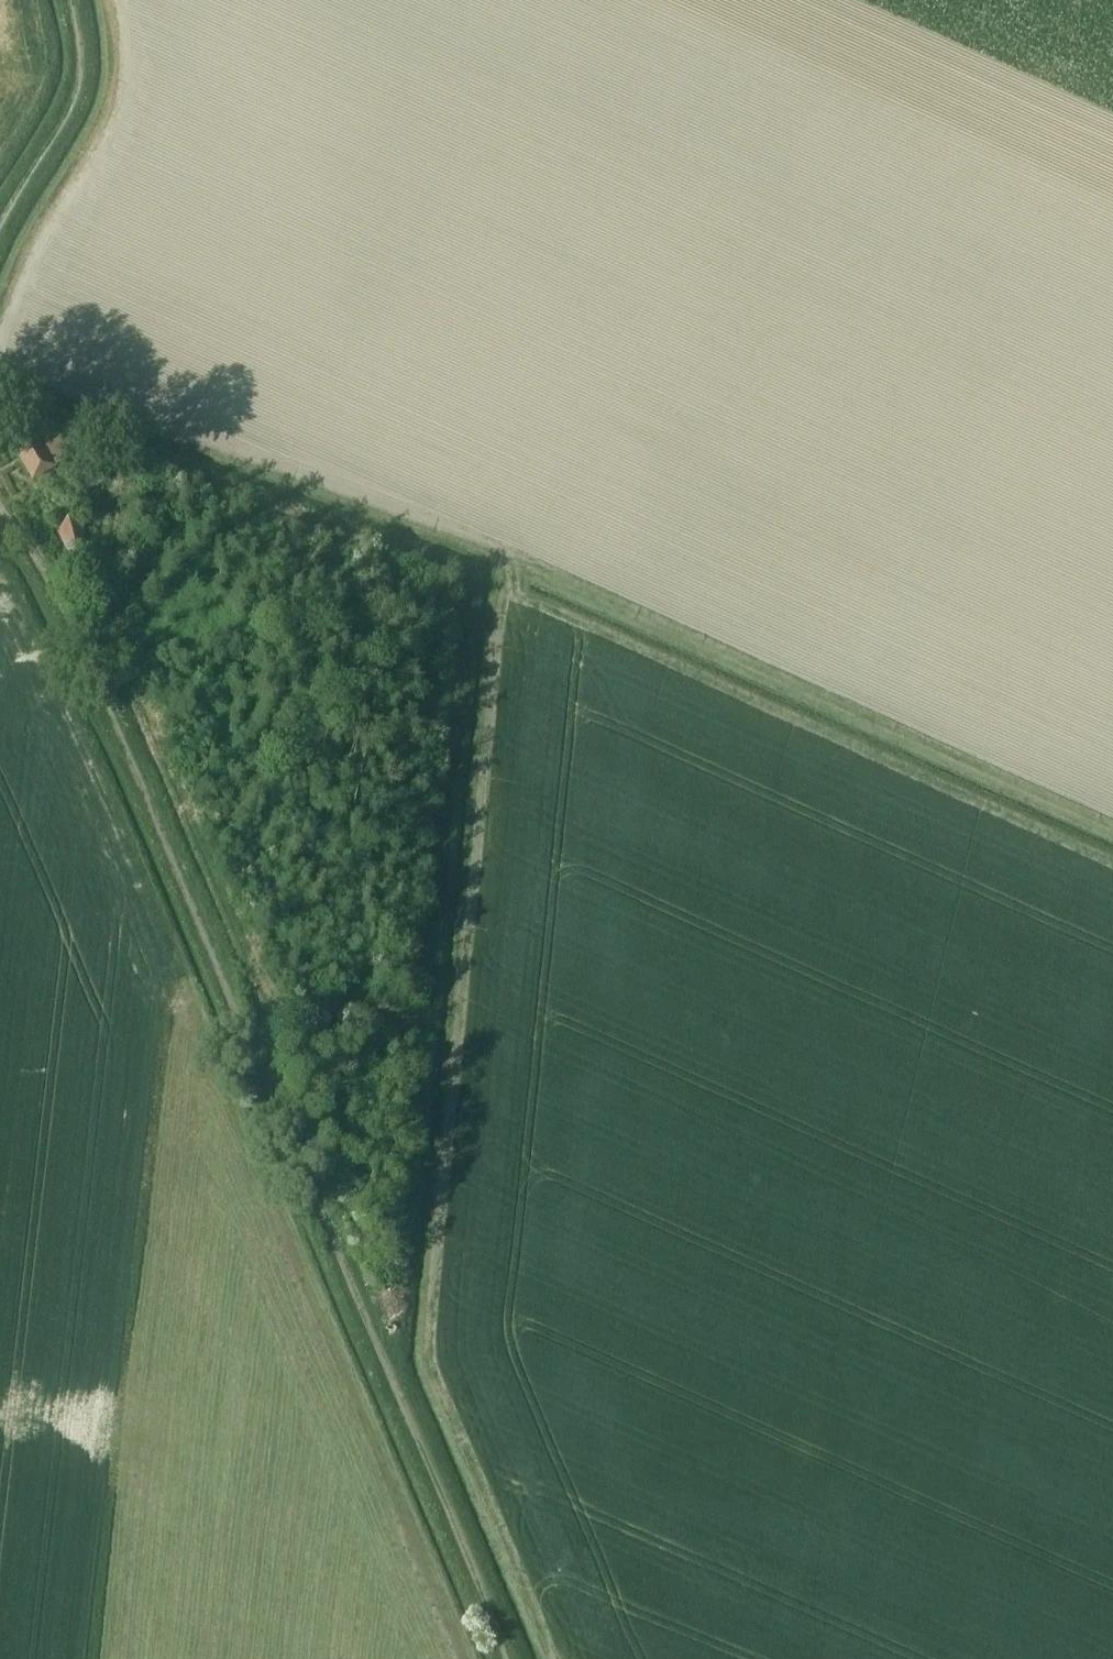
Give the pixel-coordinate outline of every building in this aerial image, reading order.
[(33,480),(55,466),(54,464),(70,455),(60,439),(51,444),(45,435),(39,439),(30,424),(8,437),(33,480)] [(84,526),(68,519),(57,533),(69,558),(85,553),(84,526)]
